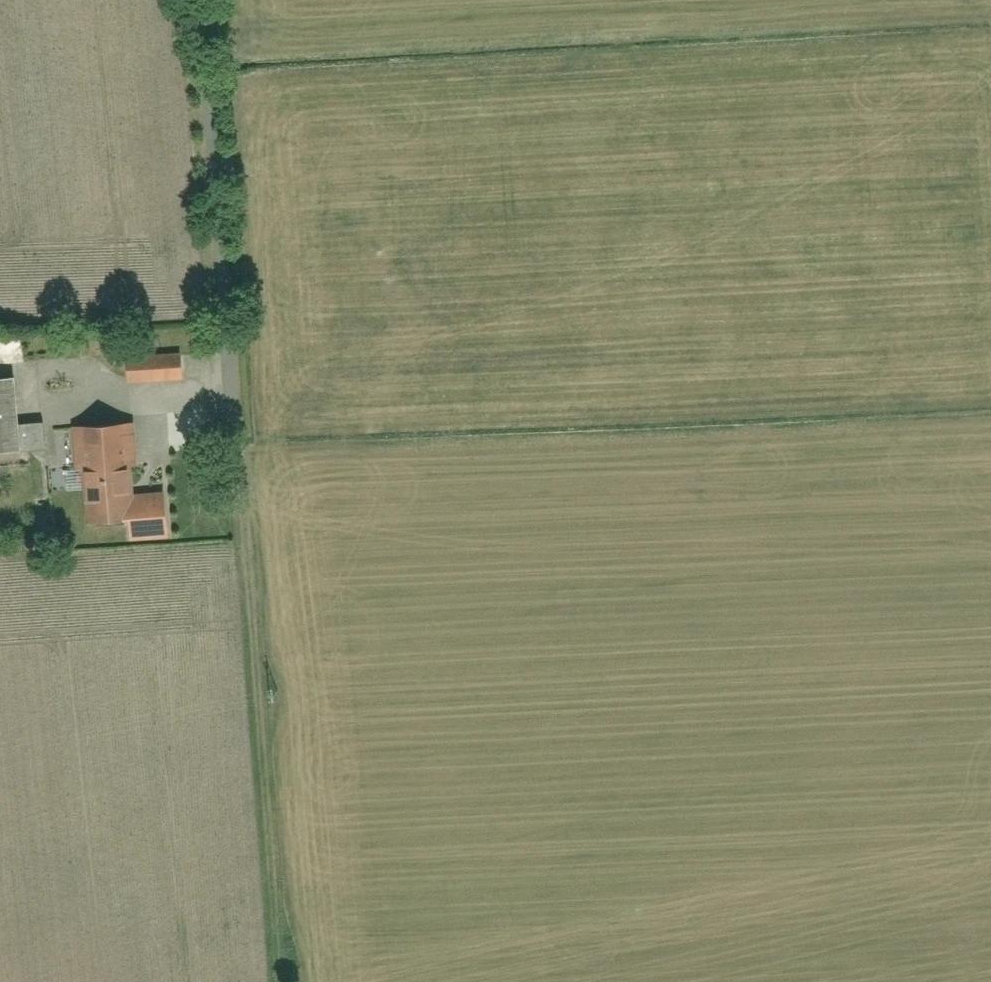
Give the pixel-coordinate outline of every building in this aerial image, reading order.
[(66,345),(67,358),(83,357),(82,345),(66,345)] [(134,357),(134,382),(187,381),(187,357),(134,357)] [(24,425),(21,378),(0,380),(0,453),(47,450),(45,423),(24,425)] [(86,524),(133,521),(134,540),(174,538),(171,490),(145,492),(140,423),(52,429),(53,447),(80,445),(82,472),(69,473),(70,489),(84,488),(86,524)]
